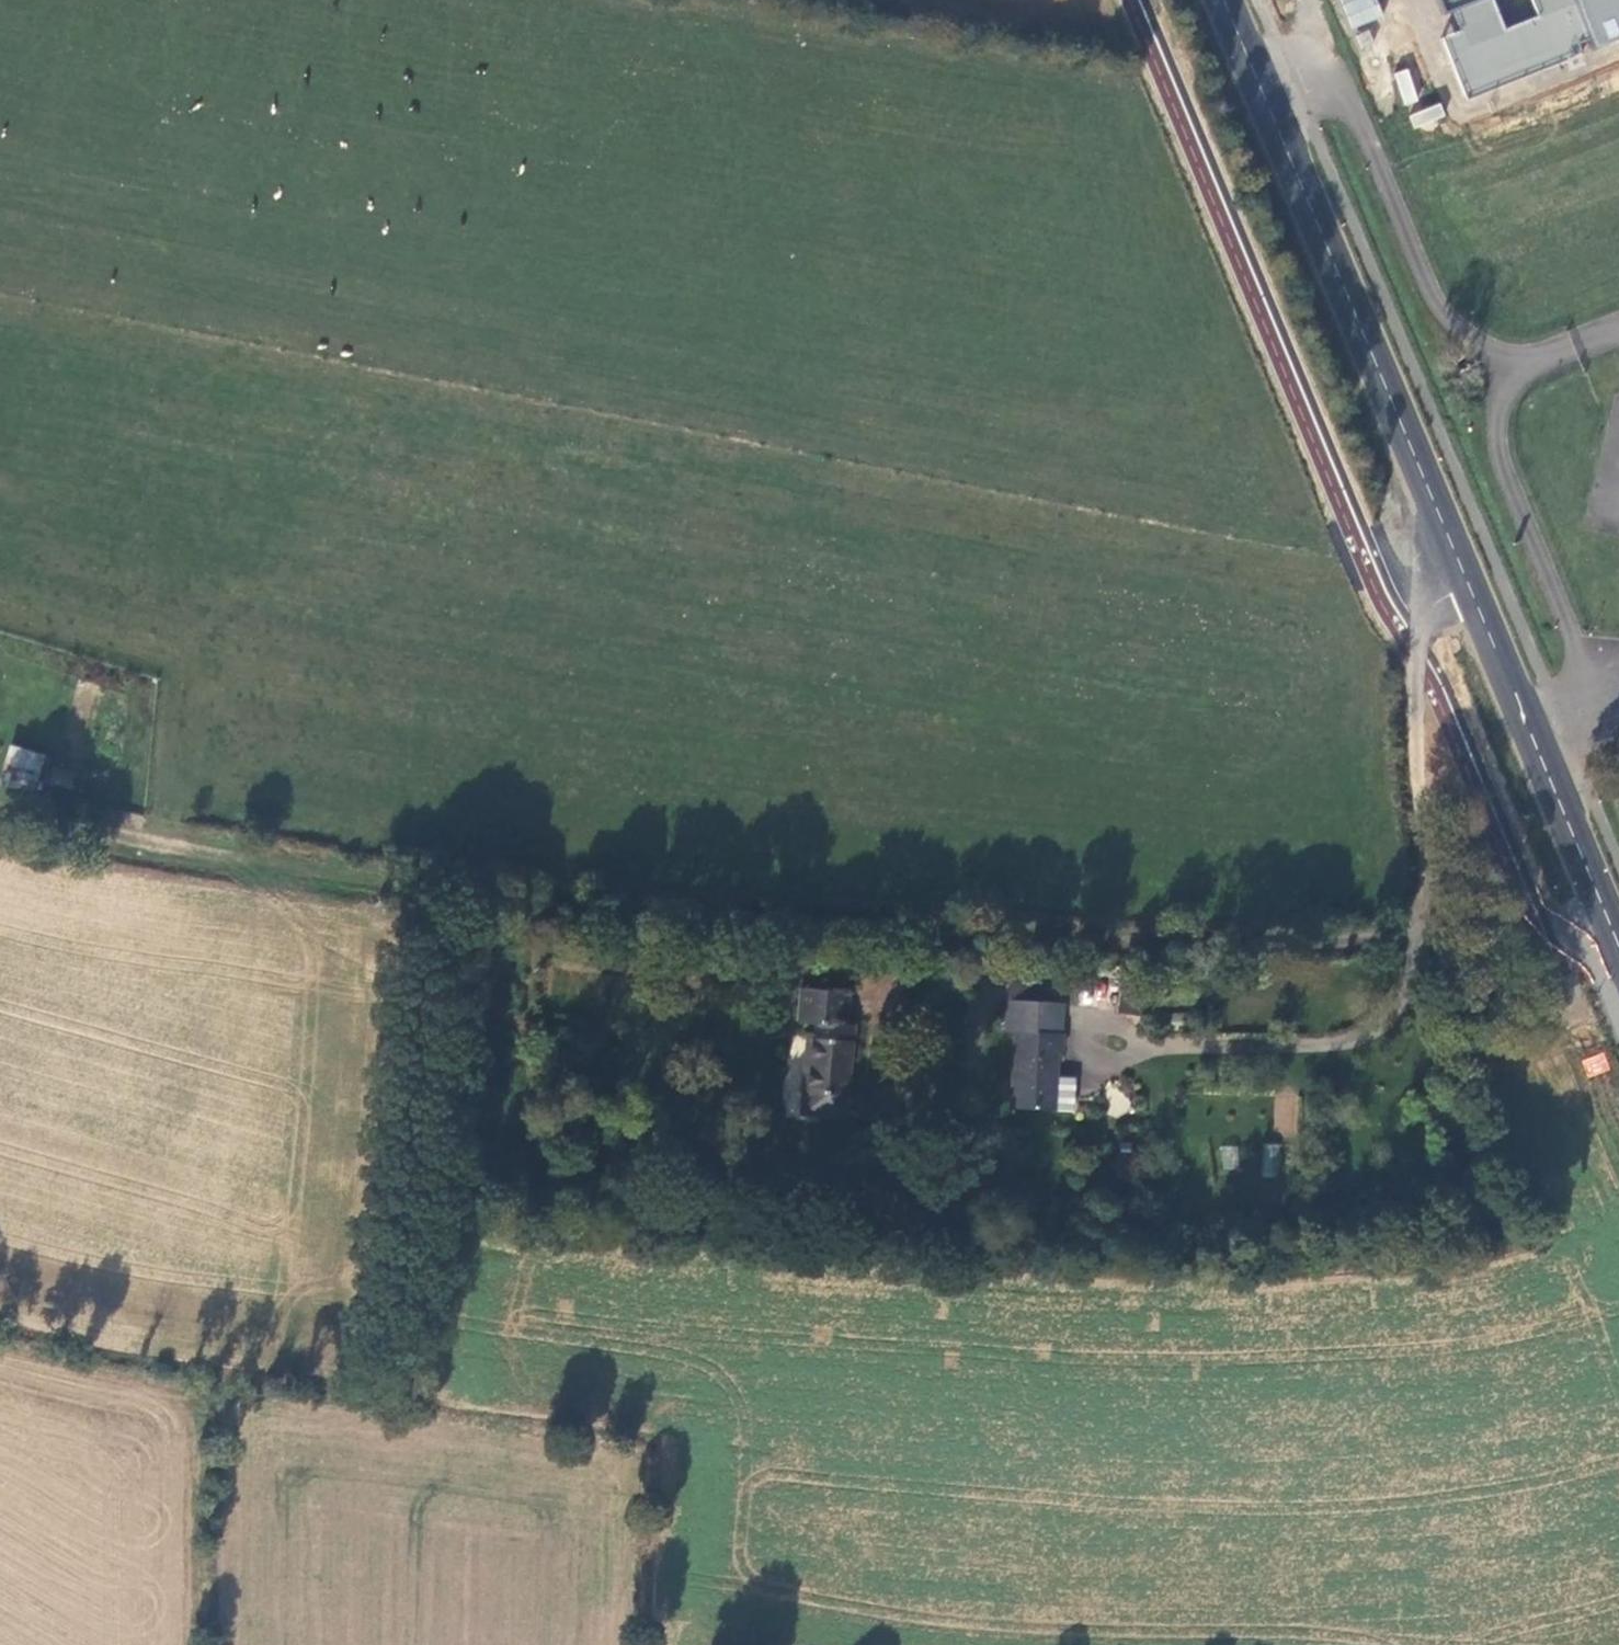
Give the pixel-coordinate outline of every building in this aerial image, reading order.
[(1351,29),(1383,18),(1377,0),(1341,0),(1351,29)] [(1461,32),(1443,39),(1466,98),(1618,38),(1618,0),(1448,0),(1461,32)] [(1403,106),(1419,101),(1408,67),(1392,72),(1403,106)] [(1414,129),(1445,117),(1439,102),(1408,114),(1414,129)] [(45,755),(11,745),(1,782),(34,792),(45,755)] [(801,987),(798,1020),(816,1022),(815,1037),(807,1036),(802,1091),(848,1095),(855,1027),(855,1023),(846,1023),(849,991),(801,987)] [(1015,1031),(1011,1106),(1055,1109),(1057,1049),(1062,1049),(1062,1032),(1058,1032),(1060,1002),(1008,999),(1007,1030),(1015,1031)] [(1110,1080),(1108,1111),(1129,1112),(1132,1082),(1110,1080)] [(1275,1092),(1272,1131),(1296,1133),(1300,1094),(1275,1092)] [(1261,1174),(1277,1176),(1280,1144),(1264,1143),(1261,1174)]
